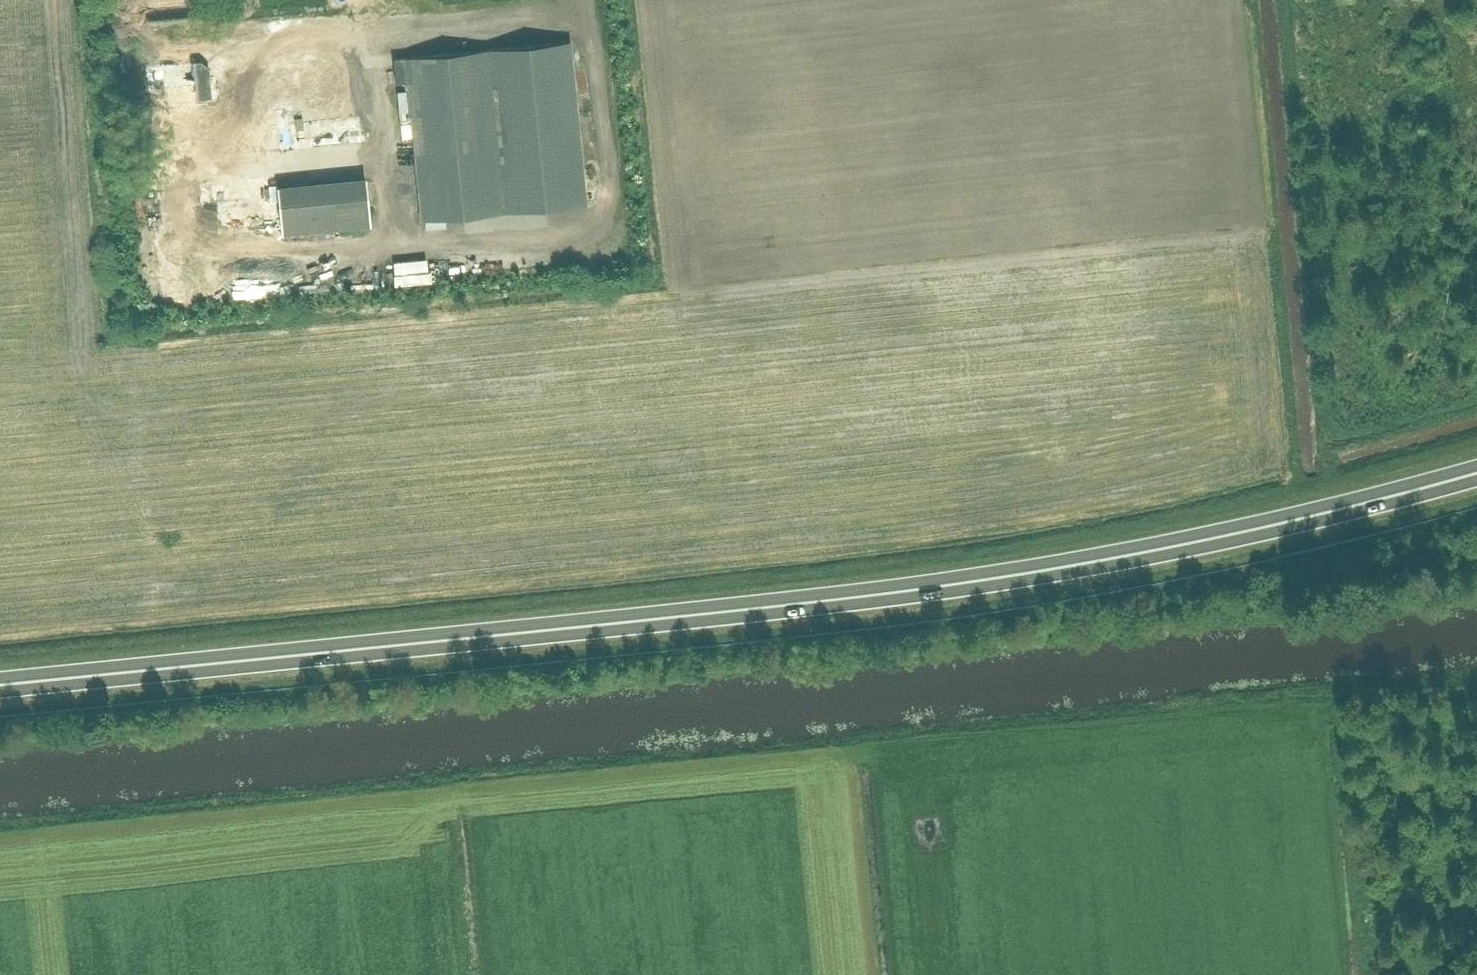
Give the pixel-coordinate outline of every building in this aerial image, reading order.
[(583,202),(568,40),(392,57),(394,81),(406,79),(419,218),(583,202)] [(299,121),(301,146),(361,141),(358,116),(299,121)] [(365,180),(277,189),(282,230),(369,223),(365,180)] [(391,257),(392,276),(430,274),(429,255),(391,257)]
